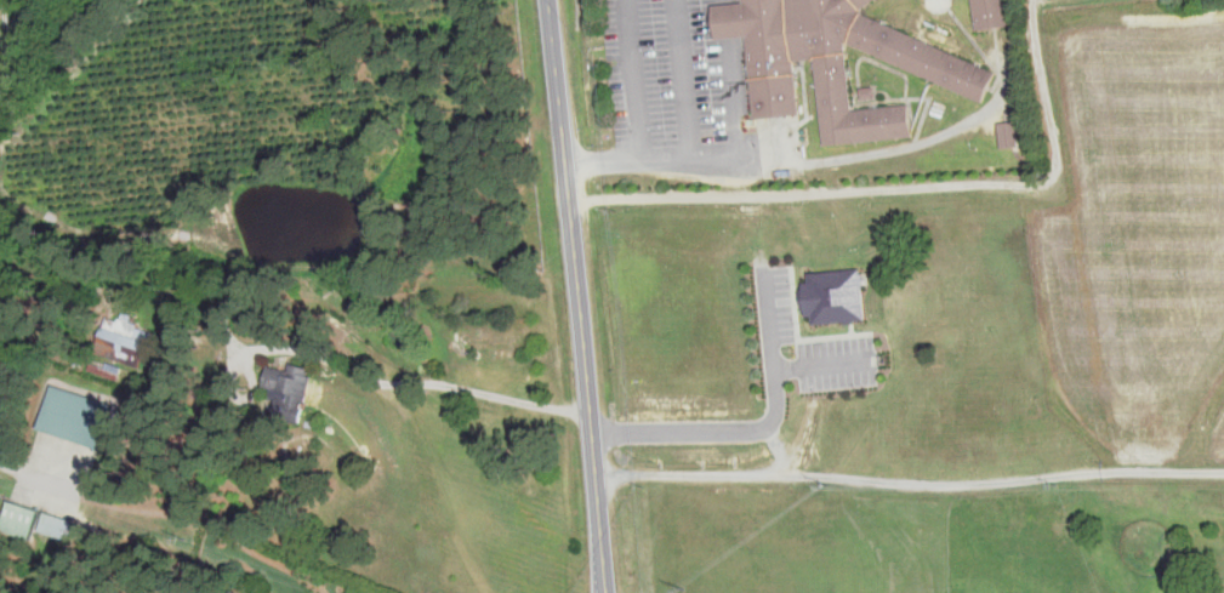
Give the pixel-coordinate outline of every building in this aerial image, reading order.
[(741,3),(711,6),(714,39),(745,36),(753,118),(798,114),(793,61),(814,59),(822,145),(910,136),(907,105),(851,110),(845,47),(984,97),(995,68),(850,15),(871,0),(741,0),(741,3)] [(973,30),(1008,27),(1005,0),(970,0),(973,30)] [(1000,123),(1000,146),(1013,146),(1013,123),(1000,123)] [(896,335),(895,312),(881,312),(880,298),(843,300),(844,338),(896,335)] [(145,353),(154,329),(121,317),(112,340),(145,353)] [(300,422),(313,369),(289,363),(287,370),(267,365),(262,387),(276,391),(271,415),(300,422)] [(39,430),(98,448),(111,404),(52,386),(39,430)] [(7,501),(0,526),(0,532),(29,540),(38,510),(7,501)]
